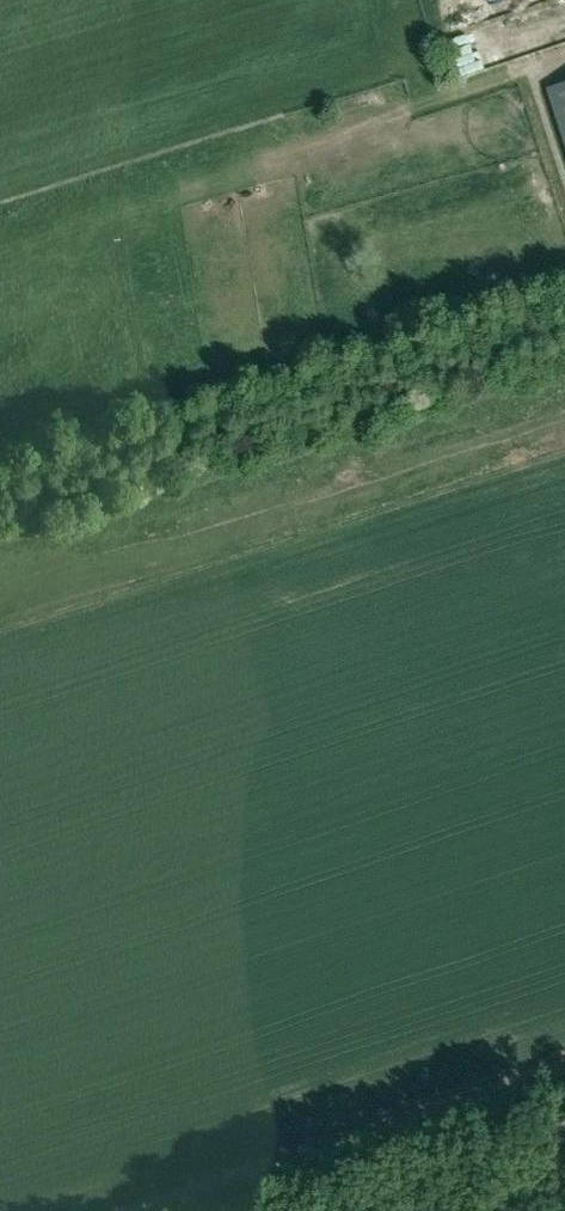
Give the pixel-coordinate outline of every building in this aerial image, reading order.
[(503,6),(502,0),(451,0),(454,16),(503,6)] [(468,71),(496,63),(484,22),(456,30),(468,71)] [(546,89),(564,146),(564,83),(546,89)]
